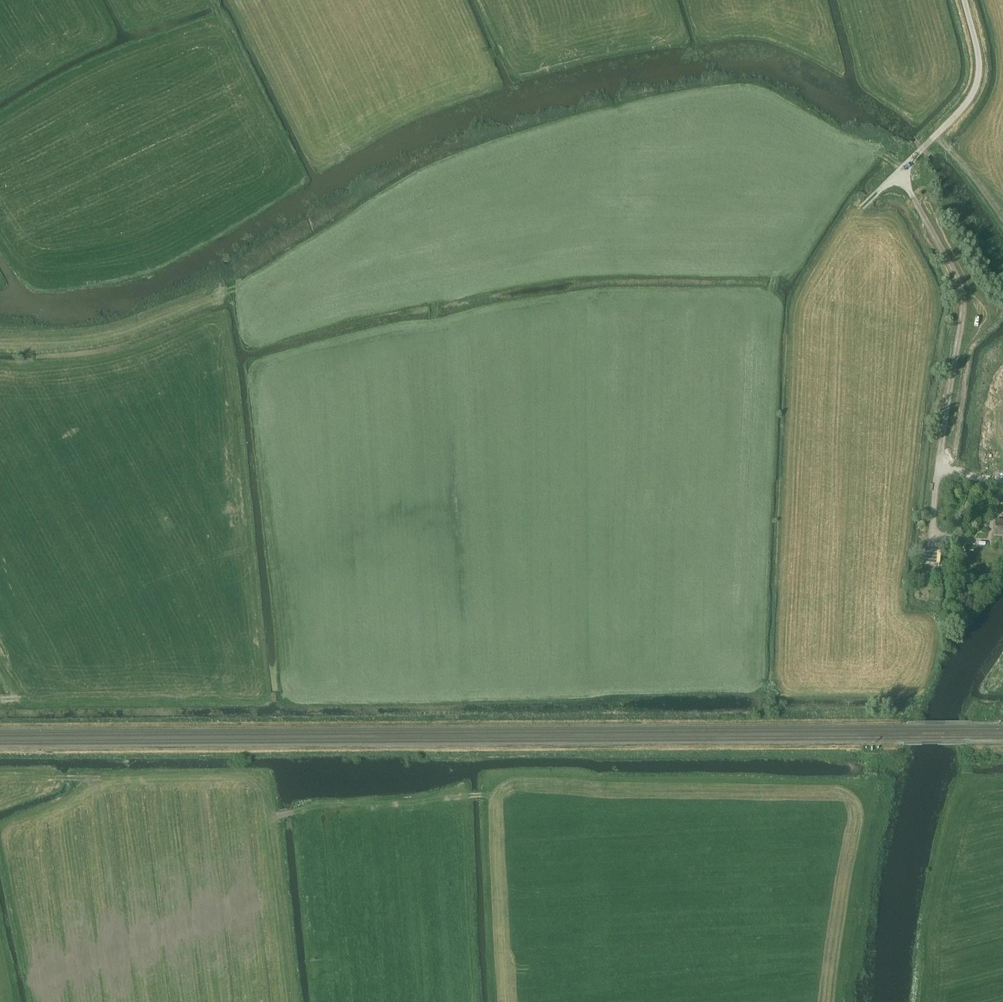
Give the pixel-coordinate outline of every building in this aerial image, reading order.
[(996,519),(995,534),(1002,535),(1002,520),(996,519)]
